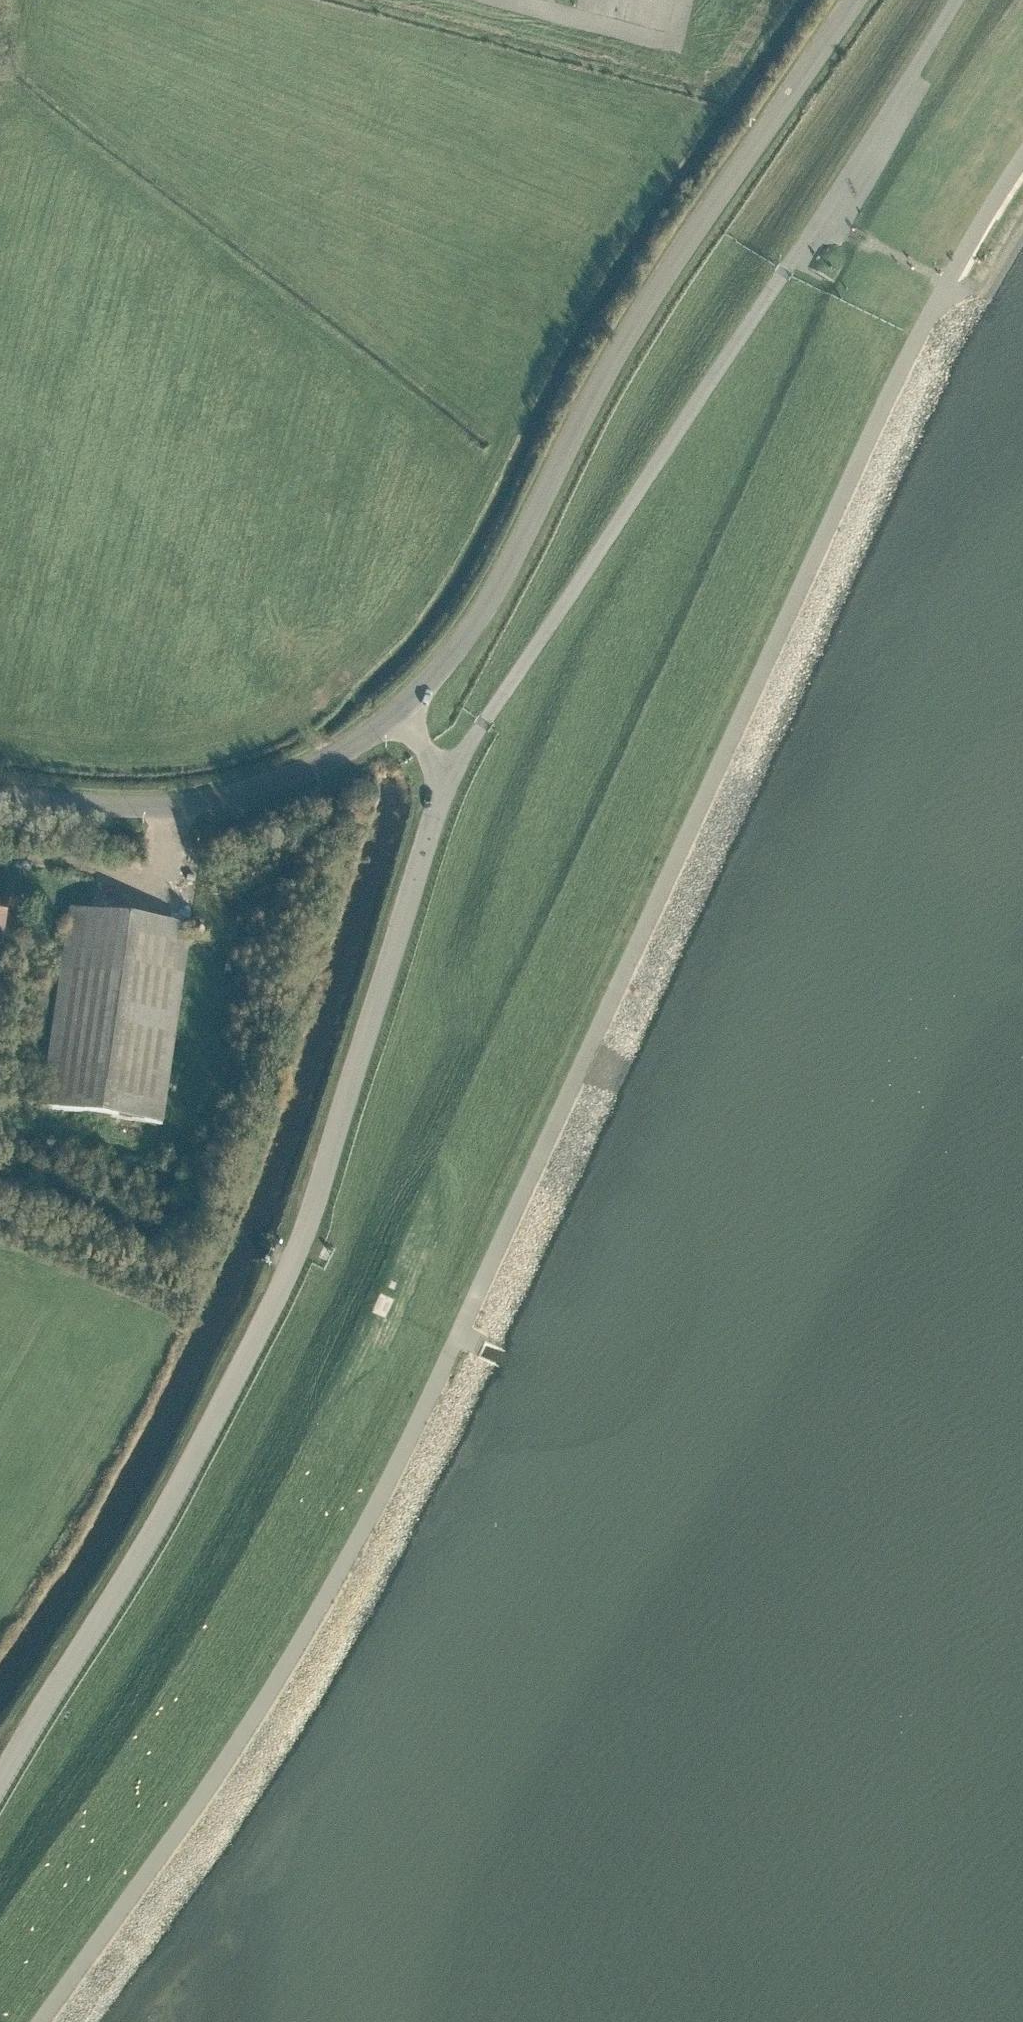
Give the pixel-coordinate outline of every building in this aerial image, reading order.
[(162,1126),(190,927),(70,910),(41,1109),(162,1126)]
